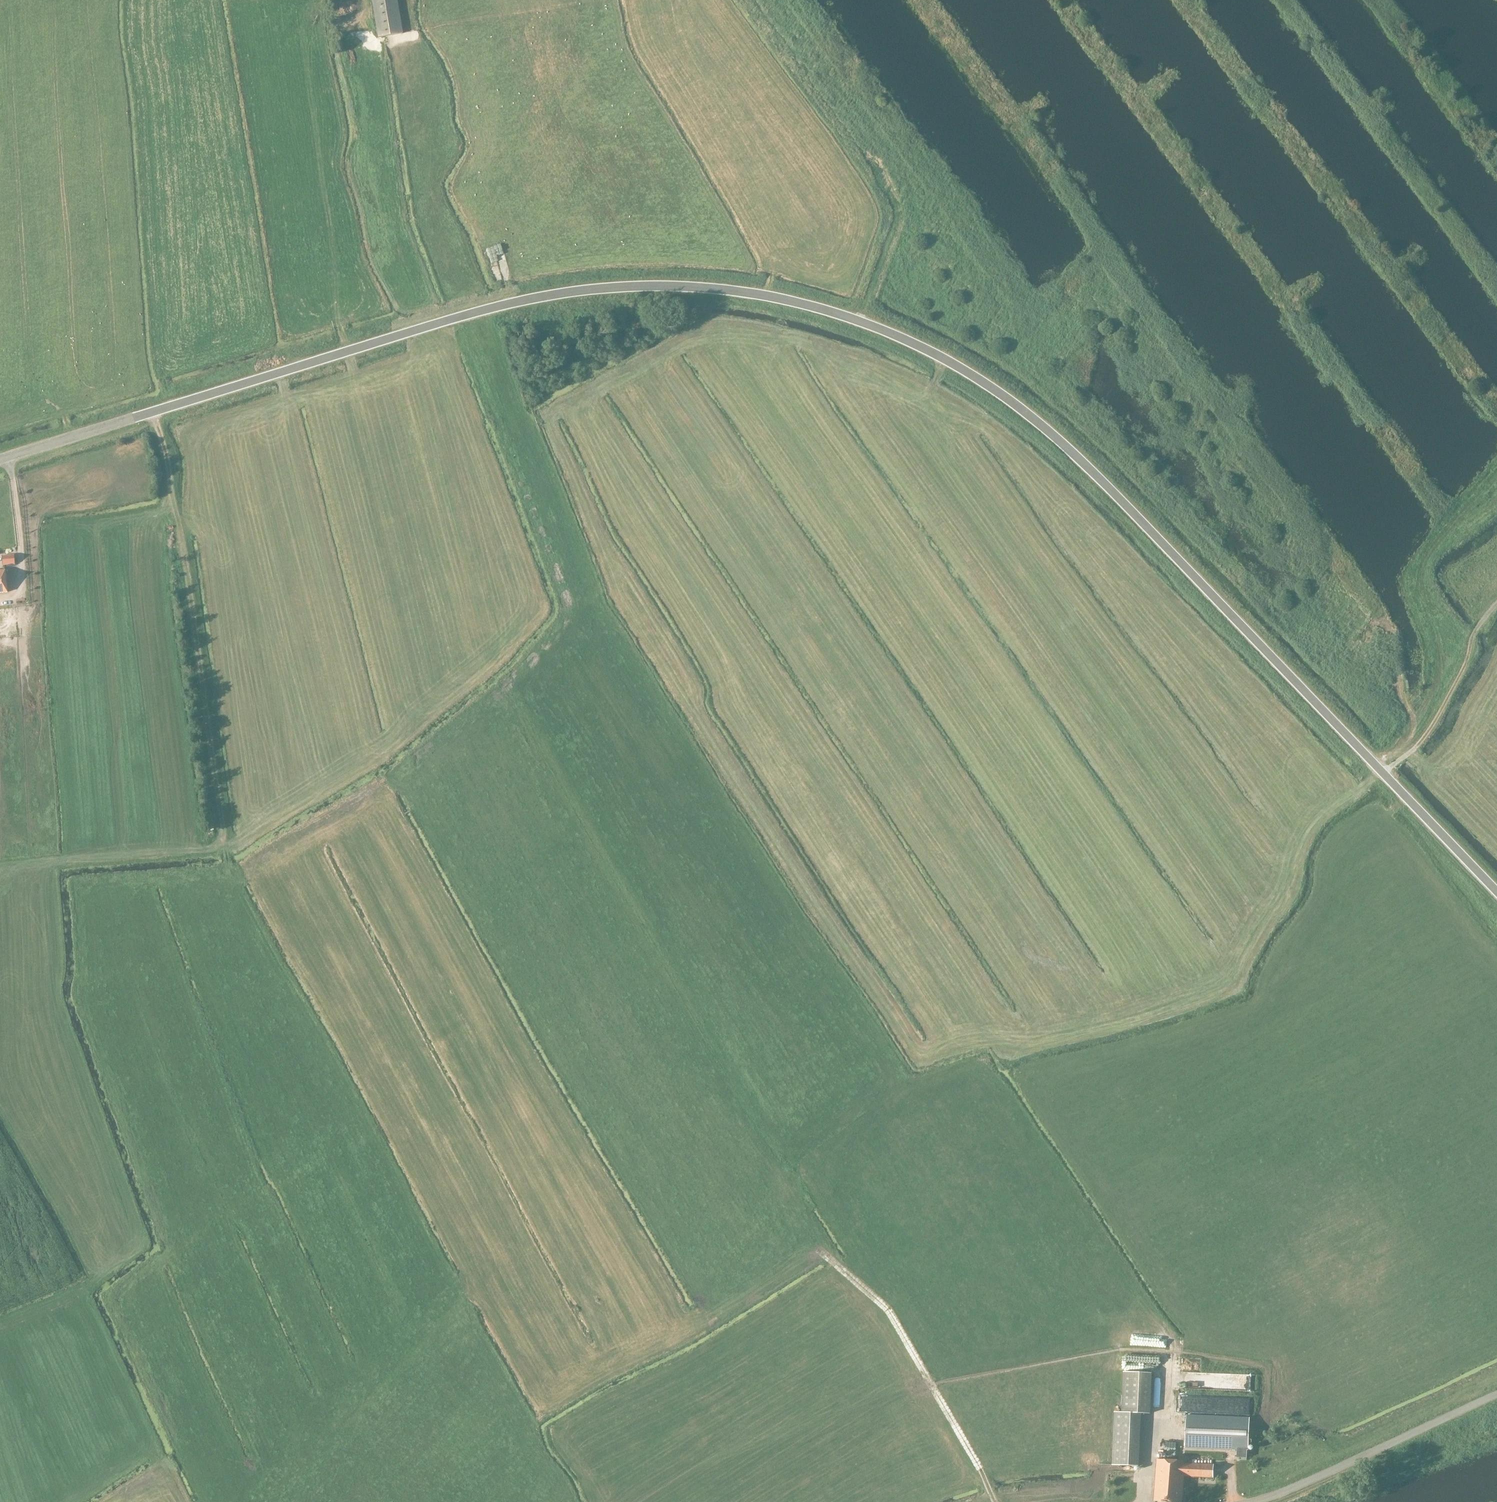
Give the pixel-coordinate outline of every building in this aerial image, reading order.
[(396,0),(372,0),(378,37),(402,33),(396,0)] [(492,267),(498,266),(502,280),(508,278),(503,257),(490,260),(492,267)] [(4,565),(14,564),(14,555),(1,556),(2,565),(4,565)] [(1135,1366),(1135,1355),(1123,1354),(1123,1365),(1129,1365),(1129,1366),(1135,1366)] [(1115,1412),(1113,1465),(1139,1466),(1141,1413),(1150,1413),(1151,1373),(1124,1372),(1122,1412),(1115,1412)] [(1202,1391),(1249,1390),(1249,1374),(1205,1375),(1205,1380),(1202,1380),(1202,1391)] [(1187,1415),(1186,1448),(1237,1450),(1237,1457),(1246,1458),(1247,1448),(1249,1418),(1187,1415)] [(1154,1501),(1176,1501),(1181,1501),(1183,1475),(1213,1477),(1214,1465),(1184,1463),(1185,1462),(1157,1460),(1154,1501)]
